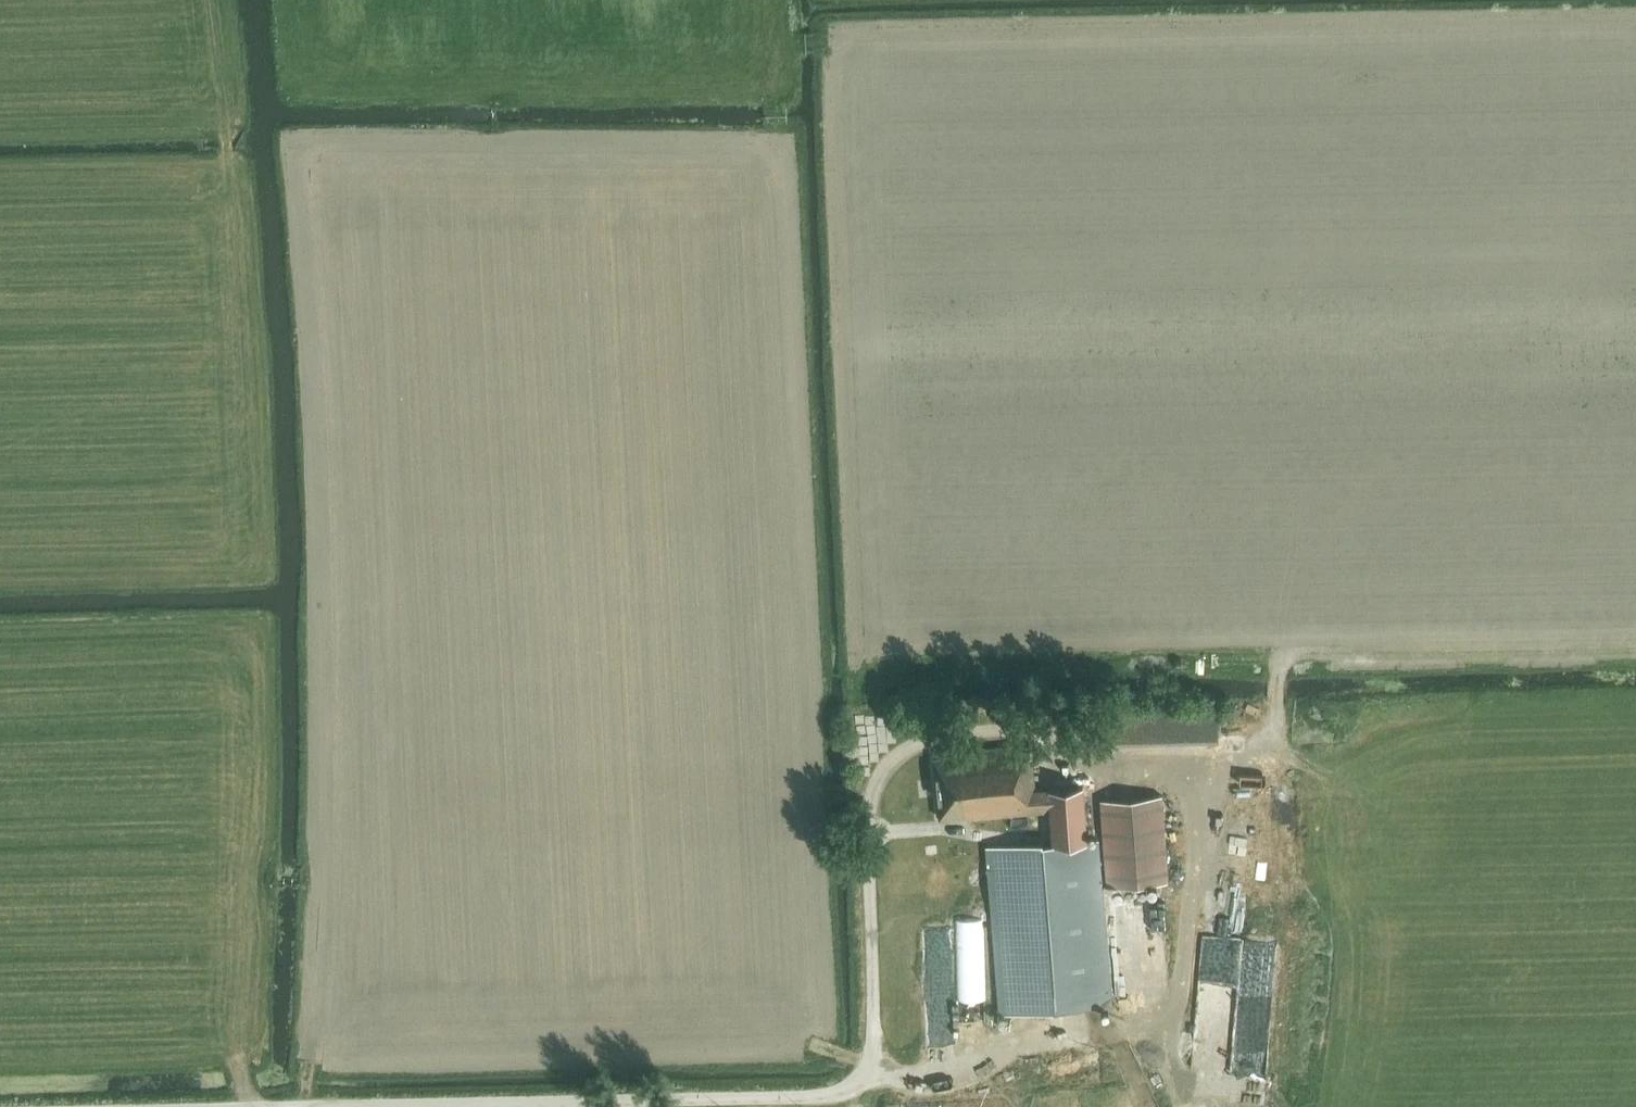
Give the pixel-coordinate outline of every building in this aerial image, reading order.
[(1220,739),(1219,702),(1087,706),(1088,743),(1220,739)] [(1097,839),(1087,840),(1083,785),(1035,788),(1032,762),(1030,762),(1028,743),(959,751),(959,754),(933,757),(940,818),(966,815),(966,818),(1051,809),(1054,842),(1043,843),(1043,841),(988,846),(990,868),(988,868),(1000,1013),(1111,1004),(1099,860),(1097,839)] [(1287,784),(1219,789),(1227,901),(1295,896),(1287,784)] [(1171,880),(1165,793),(1103,798),(1109,885),(1171,880)] [(1241,940),(1239,1037),(1271,1037),(1272,941),(1241,940)]
